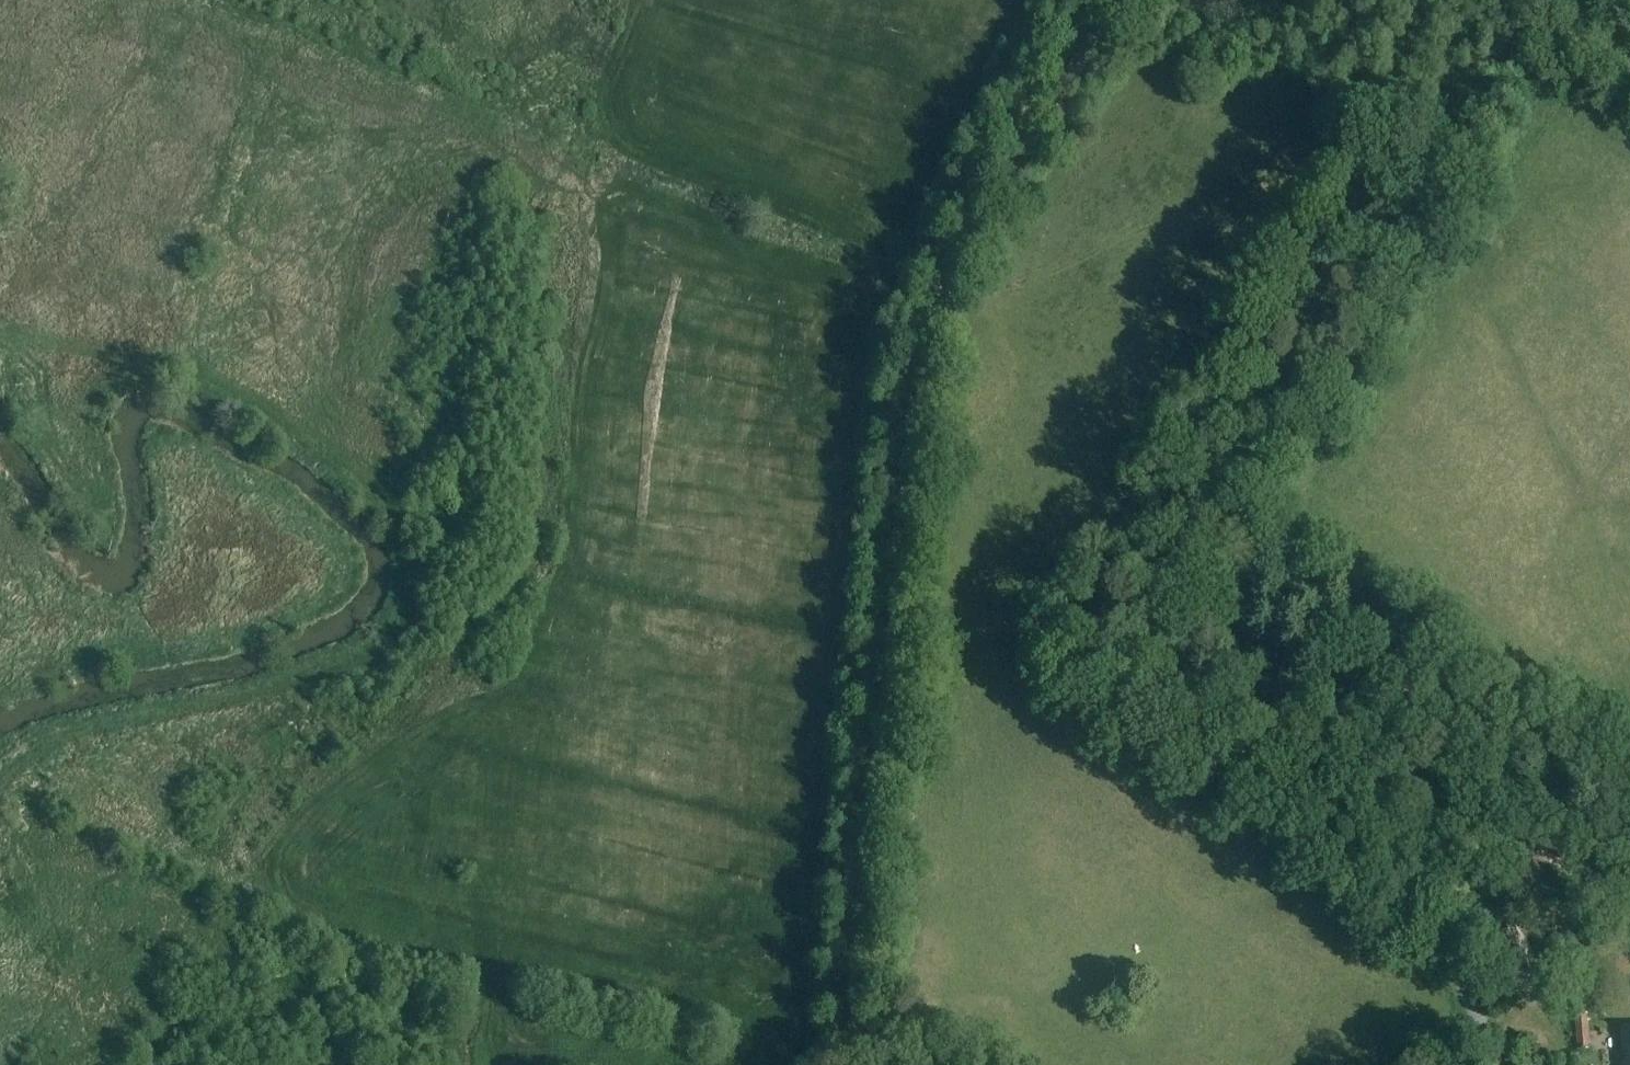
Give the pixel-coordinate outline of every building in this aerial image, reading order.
[(1586,1015),(1573,1016),(1576,1051),(1589,1050),(1586,1015)] [(1622,1064),(1629,1064),(1629,1028),(1623,1029),(1625,1055),(1626,1055),(1626,1064),(1622,1064)]
